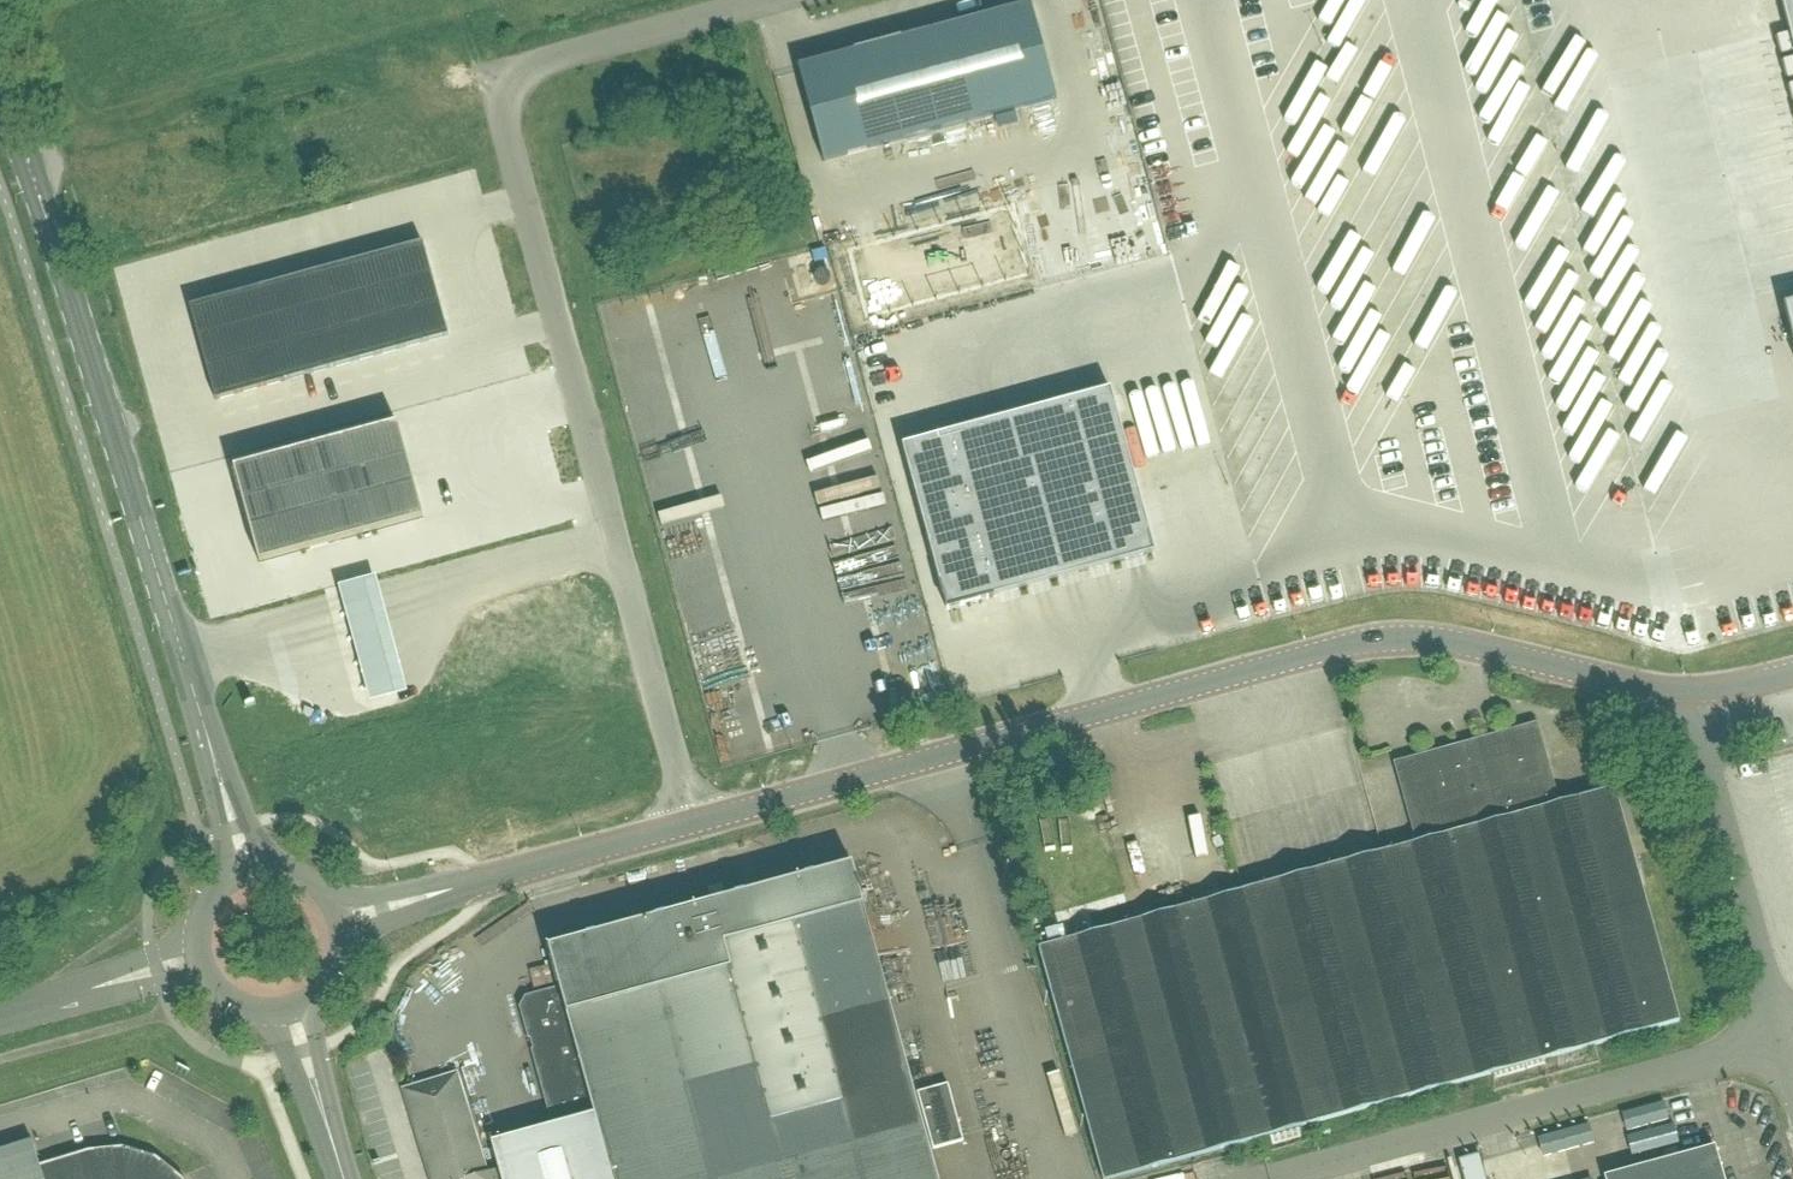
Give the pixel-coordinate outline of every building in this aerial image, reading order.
[(1792,51),(1792,0),(1780,0),(1792,51)] [(798,69),(823,164),(1057,101),(1031,6),(798,69)] [(1030,276),(1011,205),(847,249),(866,321),(1030,276)] [(423,244),(190,308),(216,402),(449,338),(423,244)] [(811,252),(814,262),(827,259),(824,248),(811,252)] [(1783,306),(1792,348),(1792,304),(1783,306)] [(1110,390),(902,447),(947,610),(1155,553),(1110,390)] [(257,464),(235,470),(247,516),(246,517),(259,564),(423,520),(397,425),(257,463),(257,464)] [(376,577),(338,587),(342,600),(359,665),(370,703),(406,692),(396,654),(379,589),(377,582),(376,577)] [(314,712),(306,708),(303,715),(312,719),(314,712)] [(1632,857),(1627,838),(1613,788),(1556,804),(1539,743),(1484,758),(1480,742),(1423,759),(1426,772),(1400,779),(1418,843),(1038,949),(1102,1178),(1118,1178),(1678,1023),(1632,857)] [(560,1125),(594,1116),(611,1178),(937,1178),(851,865),(548,948),(559,988),(525,998),(519,1008),(549,1119),(560,1125)] [(499,1177),(492,1173),(487,1175),(458,1080),(451,1077),(409,1090),(405,1097),(431,1178),(500,1178),(499,1177)] [(966,1142),(951,1085),(915,1095),(931,1151),(966,1142)] [(1586,1177),(1604,1173),(1592,1123),(1566,1129),(1572,1153),(1580,1152),(1586,1177)] [(152,1166),(121,1157),(90,1160),(42,1175),(39,1165),(32,1142),(0,1152),(0,1178),(167,1178),(152,1166)] [(1715,1146),(1604,1176),(1605,1178),(1723,1178),(1715,1146)]
